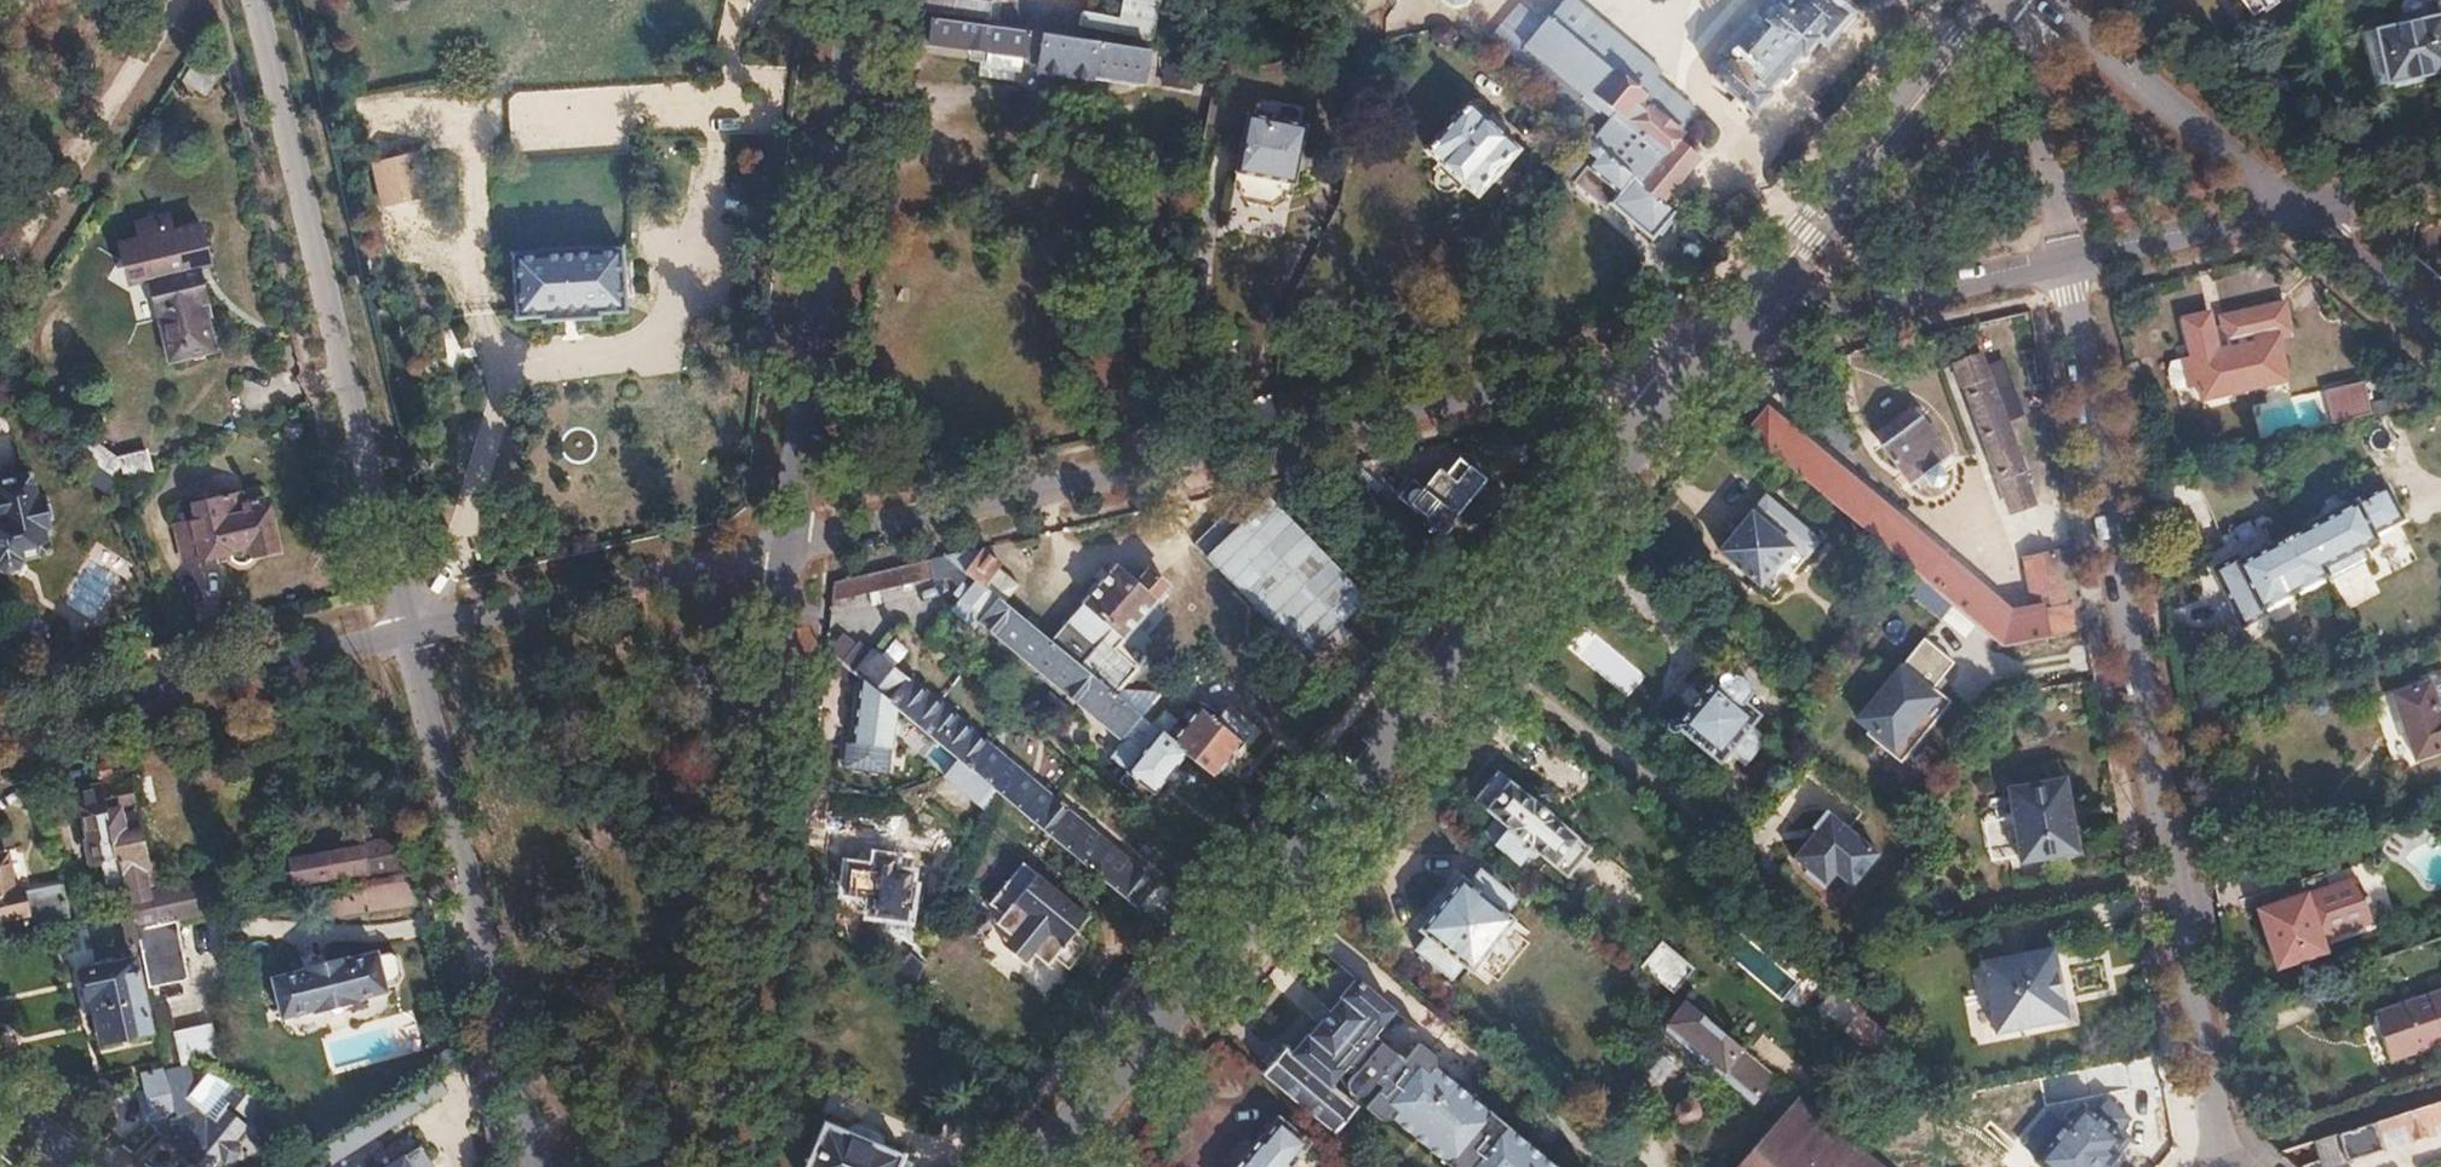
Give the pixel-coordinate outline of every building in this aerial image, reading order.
[(1502,69),(1585,137),(1587,138),(1591,141),(1663,200),(1701,155),(1676,135),(1680,130),(1639,97),(1656,77),(1662,70),(1576,0),(1562,0),(1544,21),(1514,56),(1502,69)] [(1712,76),(1754,113),(1772,92),(1769,90),(1779,78),(1792,64),(1801,54),(1804,56),(1819,39),(1826,45),(1854,12),(1839,0),(1788,0),(1783,5),(1777,1),(1761,19),(1770,26),(1738,62),(1730,55),(1712,76)] [(2262,12),(2281,0),(2254,0),(2262,12)] [(2359,35),(2370,89),(2440,72),(2440,0),(2424,0),(2427,19),(2359,35)] [(1520,3),(1491,37),(1514,56),(1544,21),(1520,3)] [(1757,16),(1725,51),(1730,55),(1738,62),(1770,26),(1761,19),(1757,16)] [(932,18),(928,44),(1023,60),(1027,66),(1039,68),(1038,71),(1142,86),(1147,51),(932,18)] [(1438,25),(1432,32),(1433,41),(1440,47),(1450,47),(1455,40),(1454,29),(1448,25),(1438,25)] [(198,58),(181,82),(200,95),(217,71),(198,58)] [(1792,64),(1779,78),(1786,84),(1798,69),(1792,64)] [(1656,77),(1639,97),(1680,130),(1697,110),(1656,77)] [(1459,97),(1417,145),(1470,192),(1513,143),(1459,97)] [(1305,124),(1248,112),(1233,181),(1239,182),(1237,188),(1244,199),(1272,206),(1283,199),(1284,193),(1290,195),(1305,124)] [(1591,141),(1587,138),(1568,162),(1582,174),(1574,183),(1608,210),(1612,205),(1653,239),(1676,211),(1663,200),(1591,141)] [(422,151),(372,163),(382,204),(424,194),(416,165),(425,162),(422,151)] [(151,221),(124,267),(152,282),(171,362),(218,351),(206,304),(208,303),(199,268),(211,265),(201,225),(173,234),(151,221)] [(540,251),(512,253),(515,316),(544,315),(544,319),(598,316),(598,311),(624,310),(621,247),(595,248),(595,245),(540,248),(540,251)] [(2192,353),(2183,355),(2189,384),(2198,383),(2202,398),(2287,382),(2279,338),(2293,336),(2286,303),(2222,315),(2224,326),(2213,328),(2210,311),(2184,316),(2192,353)] [(1975,345),(1950,353),(1962,384),(1964,383),(1999,478),(1997,479),(2008,510),(2033,501),(1989,382),(1979,356),(1975,345)] [(1989,382),(2003,421),(2021,412),(1997,349),(1979,356),(1989,382)] [(2364,384),(2324,391),(2330,424),(2370,417),(2364,384)] [(1875,439),(1856,454),(1885,480),(1891,474),(1898,482),(1906,474),(1908,477),(1912,473),(1918,480),(1924,474),(1930,478),(1937,474),(1940,467),(1937,463),(1945,455),(1939,449),(1961,429),(1930,392),(1912,407),(1903,396),(1865,427),(1875,439)] [(1759,407),(1741,428),(1827,500),(1911,571),(1996,643),(2017,640),(2074,630),(2069,604),(2063,605),(2054,550),(2021,556),(2023,574),(2028,573),(2033,609),(2005,614),(1759,407)] [(96,435),(82,455),(125,484),(151,472),(142,450),(127,457),(96,435)] [(1411,480),(1398,495),(1424,515),(1425,525),(1434,533),(1443,532),(1486,480),(1458,458),(1445,474),(1438,468),(1422,488),(1411,480)] [(2356,498),(2237,562),(2261,608),(2326,573),(2329,579),(2367,559),(2360,545),(2375,536),(2373,532),(2403,515),(2375,464),(2344,479),(2356,498)] [(0,516),(0,568),(12,574),(21,564),(21,557),(42,552),(47,545),(45,536),(49,530),(45,510),(38,505),(36,494),(12,499),(13,504),(7,506),(9,514),(0,516)] [(198,522),(176,527),(185,563),(226,553),(225,549),(246,544),(247,549),(274,543),(264,502),(243,507),(240,496),(194,508),(198,522)] [(1226,506),(1189,543),(1314,667),(1349,633),(1326,611),(1340,596),(1263,520),(1251,532),(1226,506)] [(1753,511),(1722,548),(1760,581),(1791,543),(1753,511)] [(976,549),(945,556),(976,582),(1005,605),(1020,586),(999,569),(1003,564),(984,550),(981,553),(976,549)] [(926,560),(880,571),(884,593),(931,583),(926,560)] [(1086,603),(1052,644),(1117,697),(1140,669),(1118,651),(1158,603),(1156,602),(1170,585),(1148,567),(1134,583),(1112,566),(1083,602),(1086,603)] [(832,582),(829,605),(884,593),(880,571),(832,582)] [(976,582),(949,616),(971,633),(983,617),(991,623),(988,627),(1134,746),(1120,763),(1138,778),(1129,789),(1155,809),(1195,760),(1177,745),(1145,720),(1120,699),(1117,697),(1052,644),(1005,605),(976,582)] [(1920,634),(1846,717),(1897,762),(1952,700),(1935,684),(1953,664),(1920,634)] [(1596,635),(1578,655),(1627,696),(1644,676),(1596,635)] [(2017,640),(1996,643),(2028,670),(2041,668),(2040,659),(2017,640)] [(854,644),(839,661),(856,676),(870,658),(854,644)] [(870,658),(856,676),(864,682),(898,710),(959,761),(995,790),(1150,918),(1174,891),(1159,879),(1155,884),(914,686),(912,688),(872,656),(870,658)] [(1668,721),(1668,724),(1668,728),(1670,730),(1674,731),(1677,731),(1680,729),(1720,763),(1730,751),(1757,718),(1761,713),(1745,700),(1753,690),(1753,683),(1741,673),(1735,674),(1732,678),(1725,672),(1720,678),(1716,675),(1679,719),(1674,718),(1670,719),(1668,721)] [(849,750),(847,773),(889,779),(898,710),(864,682),(855,750),(849,750)] [(2389,697),(2412,761),(2440,751),(2440,722),(2439,723),(2425,684),(2389,697)] [(1127,692),(1120,699),(1145,720),(1166,694),(1127,692)] [(1206,711),(1177,745),(1195,760),(1222,783),(1251,748),(1247,745),(1256,735),(1231,714),(1222,725),(1206,711)] [(1757,718),(1730,751),(1746,765),(1773,732),(1757,718)] [(959,761),(946,776),(979,802),(985,795),(989,799),(995,790),(959,761)] [(107,763),(94,766),(99,787),(114,858),(115,858),(125,900),(127,911),(132,931),(175,921),(215,912),(209,885),(175,893),(175,895),(162,899),(160,889),(143,893),(141,884),(156,881),(152,863),(144,864),(139,865),(136,855),(141,850),(137,833),(131,830),(129,819),(134,818),(131,804),(126,781),(108,785),(106,774),(110,773),(107,763)] [(1497,770),(1475,798),(1510,828),(1496,845),(1517,863),(1524,854),(1528,856),(1532,857),(1537,856),(1540,853),(1568,876),(1592,848),(1497,770)] [(2061,773),(2002,784),(2016,859),(2074,849),(2061,773)] [(148,775),(126,781),(131,804),(154,799),(148,775)] [(99,787),(72,794),(76,809),(79,809),(88,844),(85,845),(89,863),(93,862),(105,905),(125,900),(115,858),(114,858),(99,787)] [(1850,885),(1877,851),(1823,810),(1810,827),(1813,829),(1791,858),(1805,869),(1803,872),(1822,887),(1834,872),(1850,885)] [(134,818),(129,819),(131,830),(137,833),(134,818)] [(408,838),(305,858),(310,882),(413,861),(408,838)] [(0,856),(0,928),(2,935),(39,927),(65,923),(54,881),(18,889),(7,854),(0,856)] [(1023,860),(990,899),(1003,910),(996,919),(1012,932),(1004,942),(1023,958),(1031,949),(1047,962),(1055,953),(1070,965),(1098,932),(1083,920),(1088,914),(1023,860)] [(1424,936),(1413,950),(1448,980),(1459,966),(1468,973),(1513,921),(1504,913),(1516,899),(1479,868),(1468,882),(1461,876),(1416,930),(1424,936)] [(192,882),(160,889),(162,899),(175,895),(175,893),(209,885),(215,912),(224,910),(216,876),(192,882)] [(2306,896),(2258,911),(2275,969),(2323,954),(2320,941),(2371,926),(2358,883),(2307,898),(2306,896)] [(127,911),(117,913),(125,950),(136,947),(132,931),(127,911)] [(175,921),(132,931),(136,947),(137,952),(146,989),(188,979),(175,921)] [(1659,943),(1640,966),(1675,995),(1683,1002),(1703,979),(1659,943)] [(2051,943),(1979,957),(1993,1028),(2065,1015),(2051,943)] [(266,990),(262,997),(266,1014),(276,1020),(286,1017),(286,1020),(319,1012),(319,1014),(361,1003),(360,1001),(388,994),(386,990),(400,986),(395,966),(381,970),(377,953),(350,960),(349,958),(308,968),(308,971),(276,979),(278,987),(266,990)] [(132,961),(78,973),(83,997),(90,996),(100,1043),(148,1032),(132,961)] [(1262,1074),(1336,1135),(1358,1107),(1331,1084),(1343,1068),(1349,1061),(1355,1066),(1349,1073),(1347,1078),(1346,1083),(1348,1087),(1356,1093),(1361,1092),(1364,1089),(1374,1078),(1381,1084),(1365,1104),(1379,1117),(1390,1115),(1454,1166),(1552,1166),(1433,1069),(1433,1054),(1416,1040),(1402,1058),(1372,1033),(1392,1008),(1354,976),(1339,995),(1341,997),(1308,1038),(1306,1036),(1294,1051),(1286,1045),(1262,1074)] [(2372,1008),(2388,1059),(2440,1041),(2440,985),(2372,1008)] [(1683,1002),(1662,1027),(1679,1040),(1682,1037),(1720,1070),(1739,1048),(1683,1002)] [(170,1028),(175,1061),(213,1056),(208,1023),(170,1028)] [(1781,1052),(1765,1070),(1794,1093),(1809,1075),(1781,1052)] [(1349,1061),(1343,1068),(1349,1073),(1355,1066),(1349,1061)] [(151,1125),(168,1142),(169,1141),(201,1166),(213,1166),(220,1159),(224,1162),(232,1164),(239,1155),(239,1147),(233,1142),(244,1129),(214,1105),(204,1117),(191,1107),(189,1100),(182,1066),(164,1070),(173,1119),(151,1125)] [(164,1070),(140,1076),(151,1125),(173,1119),(164,1070)] [(191,1107),(204,1117),(214,1105),(220,1097),(228,1087),(210,1074),(189,1100),(191,1107)] [(228,1087),(220,1097),(250,1120),(262,1104),(230,1085),(228,1087)] [(1733,1166),(1883,1166),(1852,1141),(1832,1125),(1798,1097),(1733,1166)] [(2111,1098),(2045,1106),(2048,1131),(2022,1134),(2027,1166),(2120,1166),(2111,1098)] [(2314,1142),(2318,1158),(2344,1154),(2345,1161),(2380,1150),(2380,1147),(2440,1127),(2440,1101),(2314,1142)] [(803,1166),(898,1166),(904,1154),(823,1120),(803,1166)] [(1292,1163),(1288,1160),(1304,1141),(1279,1121),(1263,1140),(1259,1137),(1234,1166),(1289,1166),(1292,1163)] [(1852,1141),(1883,1166),(1922,1166),(1868,1123),(1852,1141)] [(409,1132),(366,1158),(372,1166),(430,1166),(409,1132)]
